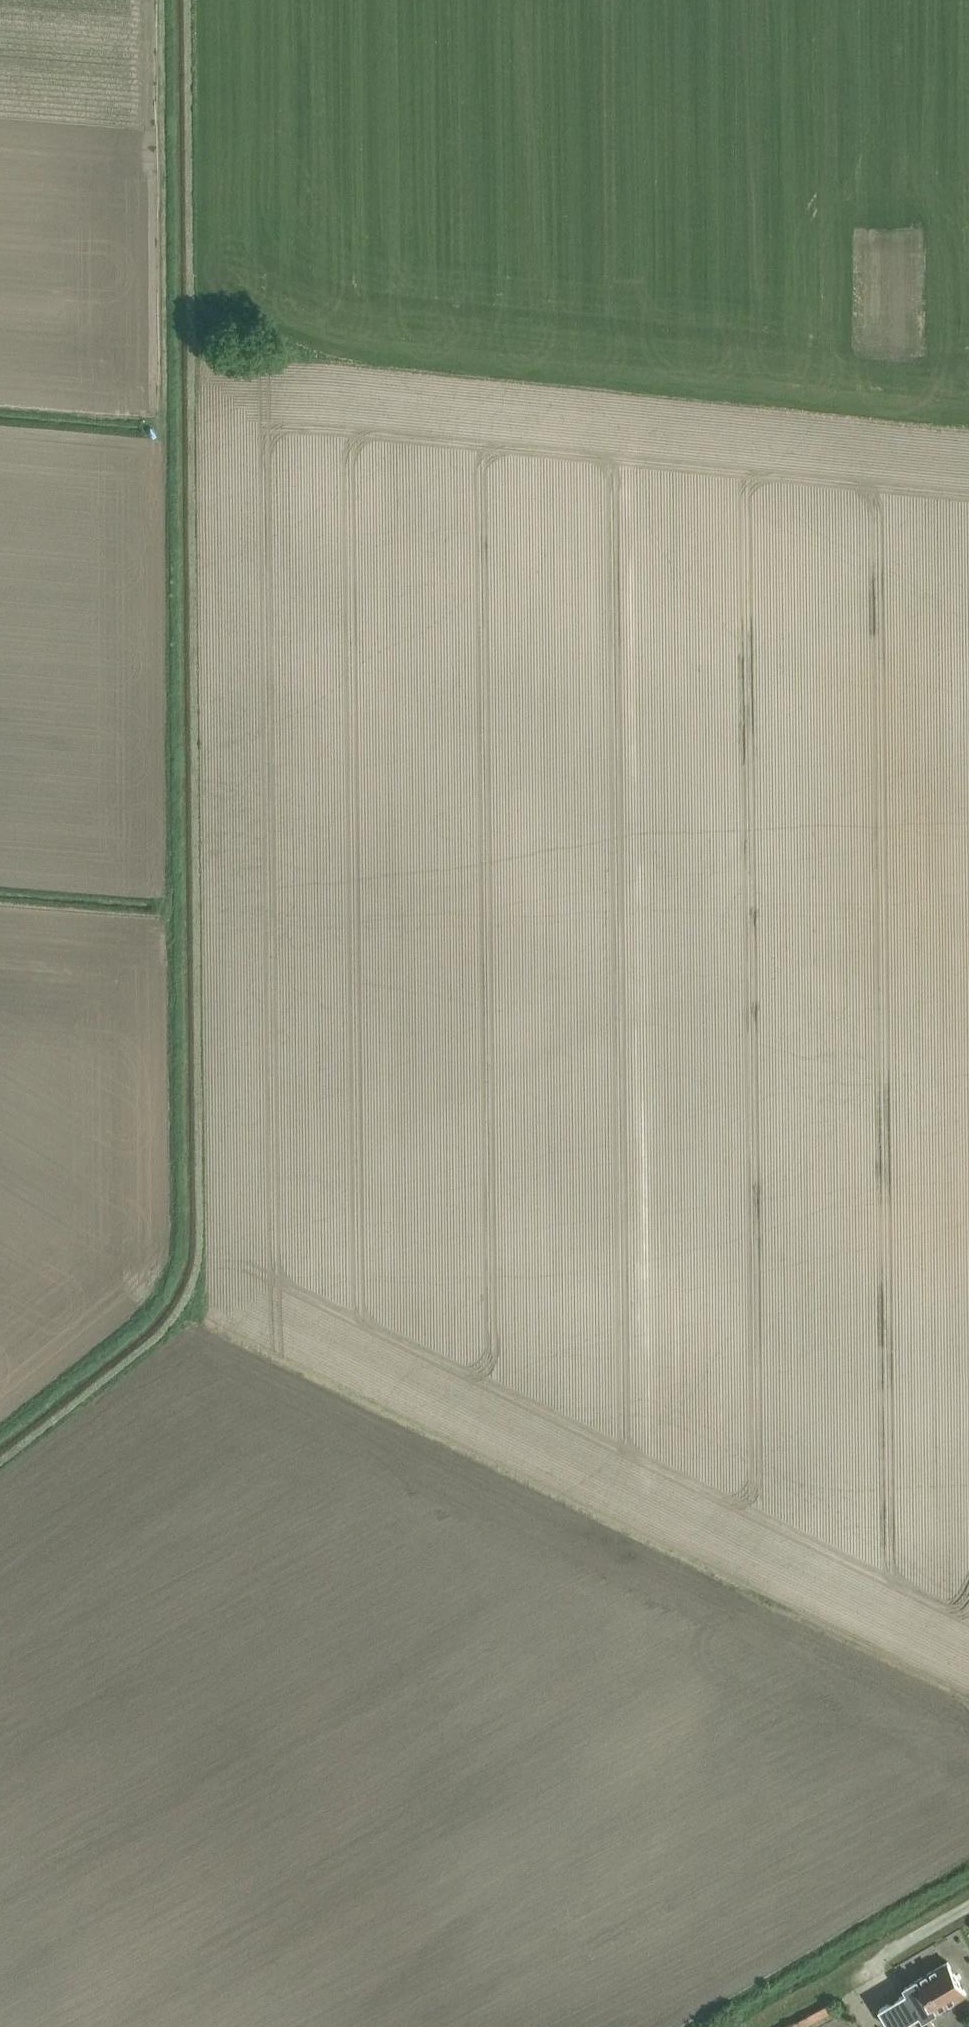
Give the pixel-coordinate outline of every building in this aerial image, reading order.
[(968,1993),(948,1961),(906,1986),(909,1991),(880,2008),(892,2026),(933,2026),(936,2025),(930,2015),(968,1993)]
